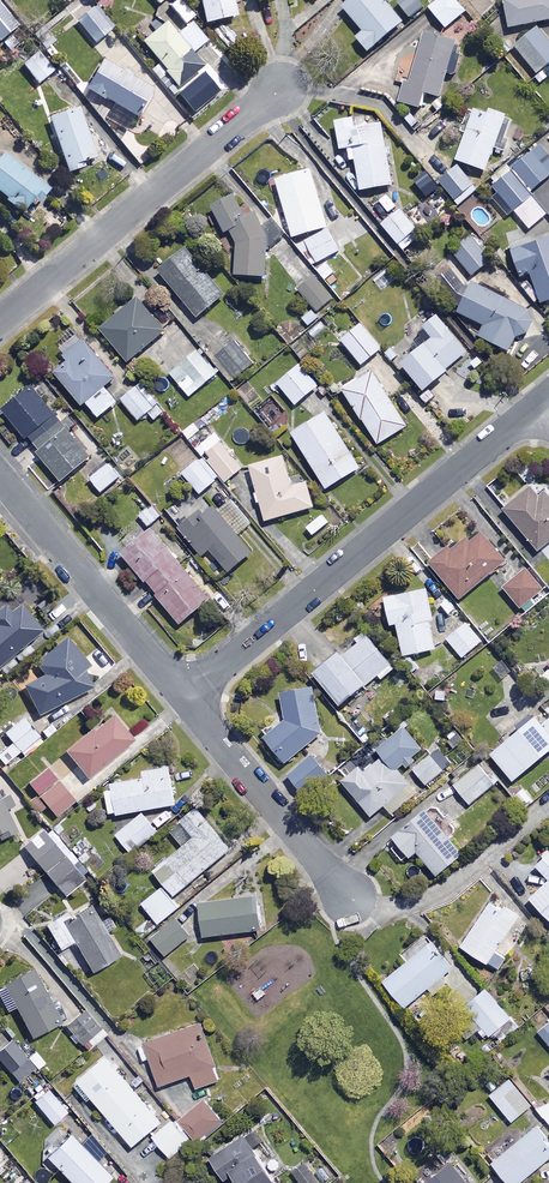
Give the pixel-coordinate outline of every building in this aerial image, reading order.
[(235,0),(203,0),(209,25),(239,17),(235,0)] [(385,0),(354,0),(345,7),(366,33),(359,38),(370,53),(405,24),(385,0)] [(421,0),(402,0),(399,2),(412,19),(427,7),(421,0)] [(457,0),(442,0),(431,9),(448,29),(467,13),(457,0)] [(512,29),(548,22),(548,0),(506,0),(512,29)] [(2,2),(0,4),(0,40),(2,42),(21,26),(2,2)] [(113,31),(95,9),(79,22),(97,44),(113,31)] [(205,68),(168,24),(145,44),(182,87),(205,68)] [(540,29),(518,47),(539,74),(548,67),(548,41),(540,29)] [(459,44),(429,34),(413,83),(409,82),(402,103),(423,110),(429,94),(442,99),(450,75),(457,77),(463,56),(455,54),(459,44)] [(57,71),(41,51),(24,65),(41,85),(57,71)] [(25,74),(15,61),(6,68),(17,81),(25,74)] [(155,91),(106,63),(90,89),(140,118),(155,91)] [(99,158),(81,108),(52,118),(72,173),(87,168),(85,163),(99,158)] [(490,116),(472,109),(462,132),(469,135),(458,161),(487,172),(508,117),(492,111),(490,116)] [(369,128),(367,118),(338,123),(343,151),(350,149),(353,162),(358,161),(364,192),(395,186),(384,125),(369,128)] [(532,228),(547,215),(530,195),(548,178),(548,154),(541,145),(492,187),(497,193),(487,201),(498,213),(509,202),(532,228)] [(7,153),(0,161),(0,191),(28,215),(50,189),(7,153)] [(464,186),(449,169),(437,180),(451,197),(464,186)] [(330,229),(313,171),(279,181),(296,239),(330,229)] [(398,206),(389,195),(380,202),(388,213),(398,206)] [(249,219),(236,197),(215,210),(229,234),(233,232),(240,243),(237,277),(267,278),(267,250),(287,239),(277,222),(265,228),(257,214),(249,219)] [(422,236),(402,211),(384,225),(404,250),(422,236)] [(339,254),(329,231),(306,242),(316,264),(339,254)] [(492,262),(471,236),(452,251),(473,277),(492,262)] [(514,251),(523,277),(533,274),(544,304),(548,302),(548,238),(514,251)] [(227,298),(189,251),(162,272),(200,320),(227,298)] [(394,281),(386,269),(373,279),(382,291),(394,281)] [(335,298),(318,277),(300,291),(318,312),(335,298)] [(529,312),(475,284),(460,313),(487,327),(482,337),(510,352),(517,339),(528,334),(534,322),(529,312)] [(169,334),(140,299),(103,329),(132,364),(169,334)] [(470,353),(440,317),(426,328),(436,340),(406,365),(429,393),(452,374),(449,370),(470,353)] [(384,350),(363,324),(343,340),(364,366),(384,350)] [(118,379),(82,336),(63,352),(72,363),(58,374),(98,421),(120,403),(108,388),(118,379)] [(255,363),(236,343),(219,359),(238,379),(255,363)] [(219,375),(199,351),(172,374),(192,397),(219,375)] [(320,387),(302,365),(279,384),(298,406),(320,387)] [(410,427),(374,372),(345,390),(381,446),(410,427)] [(163,410),(143,385),(124,400),(143,425),(163,410)] [(93,460),(37,389),(7,412),(28,439),(30,438),(64,482),(93,460)] [(363,470),(328,414),(295,434),(329,490),(363,470)] [(210,425),(203,431),(197,423),(185,432),(204,457),(222,480),(225,484),(244,469),(210,425)] [(222,480),(204,457),(185,472),(202,495),(222,480)] [(294,487),(286,457),(252,467),(269,522),(316,508),(309,483),(294,487)] [(121,480),(109,465),(92,478),(103,494),(121,480)] [(532,487),(505,510),(541,552),(548,545),(548,493),(548,491),(541,498),(532,487)] [(204,519),(189,499),(170,513),(204,557),(213,550),(231,573),(256,554),(241,535),(252,525),(234,503),(221,513),(217,509),(204,519)] [(161,519),(153,507),(141,515),(150,527),(161,519)] [(213,600),(154,531),(125,555),(185,625),(213,600)] [(508,563),(485,535),(464,552),(458,544),(433,564),(463,601),(508,563)] [(545,591),(528,571),(506,590),(523,609),(545,591)] [(435,620),(428,590),(388,599),(394,626),(400,625),(407,657),(438,650),(432,621),(435,620)] [(24,606),(14,615),(8,607),(0,614),(0,669),(45,631),(24,606)] [(483,643),(467,623),(448,638),(464,658),(483,643)] [(396,670),(371,637),(345,656),(343,653),(317,673),(343,707),(381,677),(384,680),(396,670)] [(94,689),(78,658),(26,685),(41,716),(94,689)] [(326,733),(315,686),(283,694),(289,721),(267,738),(288,764),(326,733)] [(545,710),(522,728),(525,732),(495,755),(515,782),(548,757),(548,716),(545,710)] [(136,744),(115,717),(69,753),(90,780),(136,744)] [(43,741),(24,719),(1,739),(9,748),(14,743),(26,756),(43,741)] [(425,750),(407,728),(380,750),(386,757),(366,773),(362,768),(344,782),(373,817),(387,806),(394,814),(421,793),(402,769),(425,750)] [(445,771),(432,756),(415,770),(427,785),(445,771)] [(330,775),(315,757),(291,777),(306,795),(330,775)] [(469,807),(500,785),(480,757),(449,778),(469,807)] [(179,805),(173,767),(145,772),(146,779),(114,785),(115,791),(109,792),(113,817),(179,805)] [(76,803),(49,770),(31,785),(58,818),(76,803)] [(0,796),(0,836),(2,841),(18,833),(8,812),(16,808),(10,795),(1,799),(0,796)] [(454,830),(436,808),(397,839),(412,858),(419,852),(439,877),(468,854),(451,832),(454,830)] [(159,874),(177,896),(232,849),(199,811),(174,833),(188,850),(159,874)] [(160,832),(145,813),(118,835),(133,854),(160,832)] [(86,881),(45,831),(26,847),(67,897),(86,881)] [(538,866),(548,878),(548,856),(538,866)] [(532,900),(548,918),(548,884),(532,900)] [(181,909),(165,888),(144,904),(161,924),(181,909)] [(264,930),(260,897),(203,904),(207,937),(264,930)] [(517,940),(509,935),(521,917),(495,899),(463,947),(498,970),(517,940)] [(121,957),(108,935),(119,929),(109,913),(99,919),(92,907),(72,919),(69,913),(48,925),(63,950),(77,942),(94,973),(121,957)] [(191,937),(177,920),(153,938),(167,956),(191,937)] [(454,968),(425,936),(403,955),(409,963),(387,983),(419,1019),(427,1012),(417,1001),(454,968)] [(34,969),(0,987),(0,994),(10,1012),(18,1007),(35,1038),(63,1023),(34,969)] [(509,1023),(487,991),(465,1006),(487,1038),(509,1023)] [(100,1030),(89,1015),(70,1029),(81,1044),(100,1030)] [(145,1063),(154,1060),(163,1086),(194,1075),(199,1089),(221,1081),(202,1025),(139,1047),(145,1063)] [(12,1040),(0,1050),(0,1059),(19,1082),(36,1069),(12,1040)] [(164,1123),(110,1059),(82,1083),(136,1147),(164,1123)] [(533,1106),(511,1080),(492,1096),(513,1122),(533,1106)] [(70,1112),(47,1086),(33,1098),(55,1124),(70,1112)] [(224,1124),(209,1102),(183,1120),(198,1142),(224,1124)] [(537,1109),(548,1123),(548,1104),(537,1109)] [(193,1142),(175,1120),(155,1137),(172,1158),(193,1142)] [(537,1128),(494,1164),(511,1182),(522,1182),(548,1161),(548,1142),(537,1128)] [(259,1130),(215,1158),(229,1180),(237,1174),(242,1182),(279,1182),(256,1148),(266,1141),(259,1130)] [(92,1135),(81,1145),(73,1136),(50,1158),(74,1182),(108,1182),(113,1178),(98,1162),(108,1152),(92,1135)] [(308,1164),(295,1173),(303,1182),(322,1182),(308,1164)] [(455,1164),(431,1182),(470,1182),(455,1164)]
